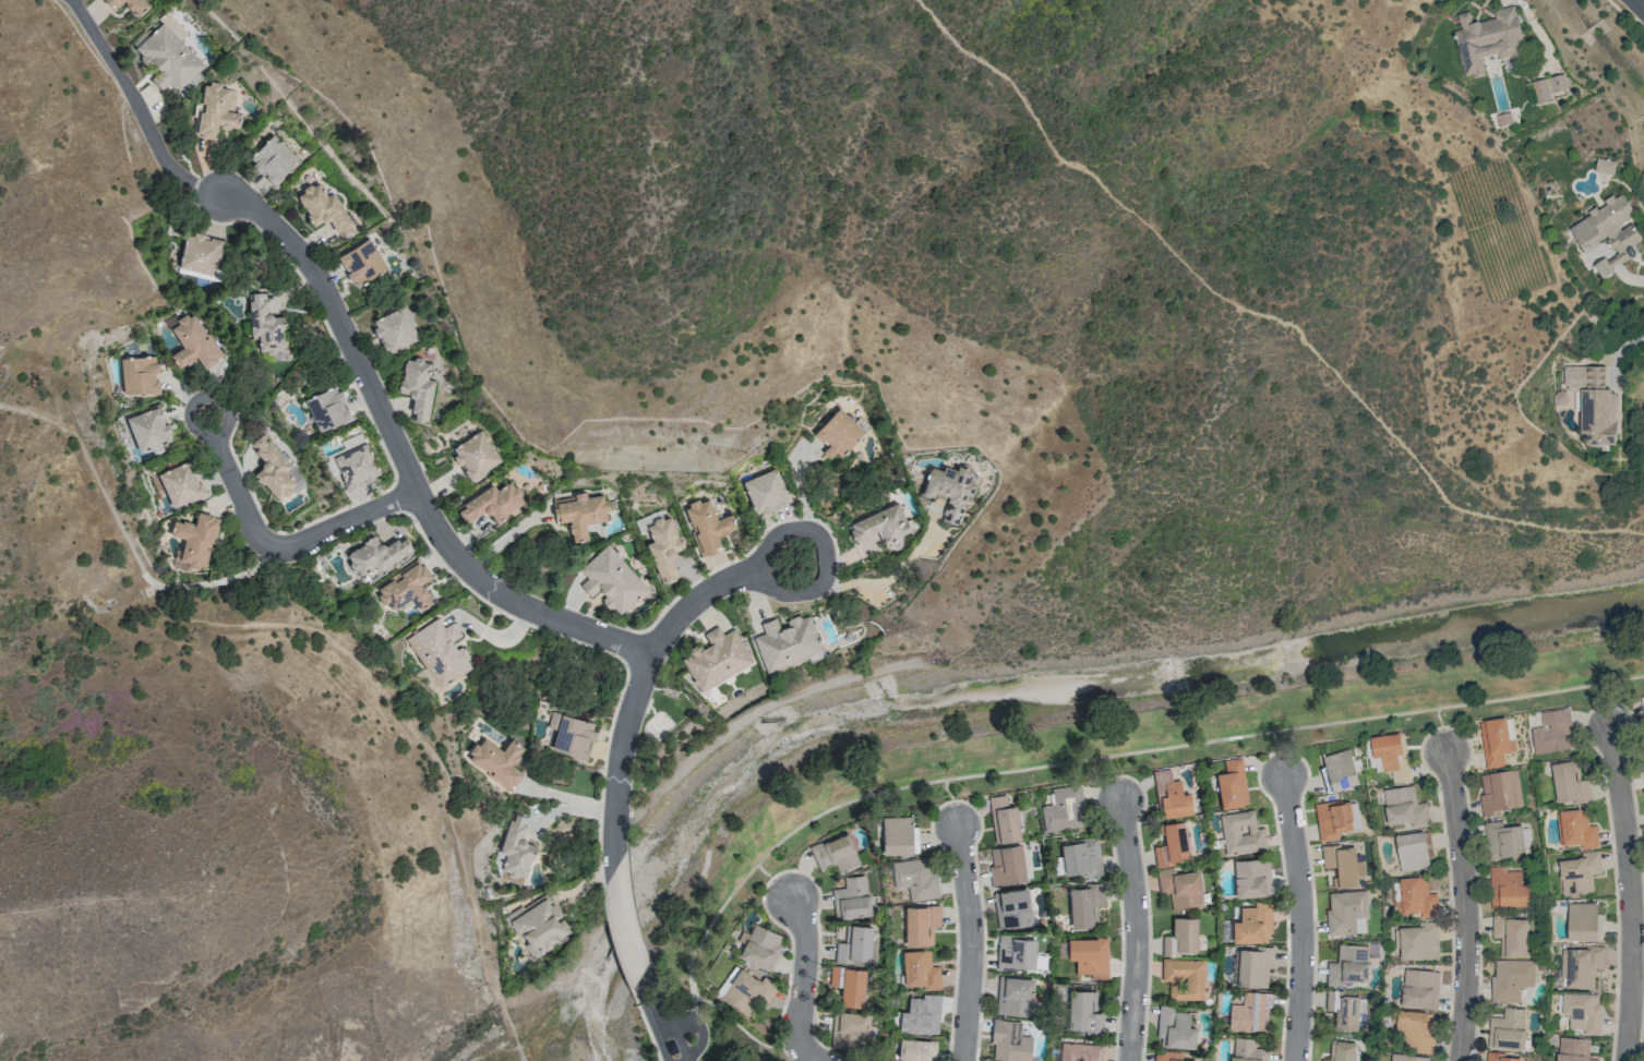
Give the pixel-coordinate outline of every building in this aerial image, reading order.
[(114,10),(123,2),(139,18),(150,7),(143,0),(104,0),(114,10)] [(1526,57),(1516,5),(1494,10),(1496,18),(1472,23),(1469,11),(1458,14),(1461,29),(1455,31),(1465,78),(1485,74),(1481,57),(1498,53),(1499,59),(1512,57),(1512,60),(1526,57)] [(187,34),(168,15),(133,49),(157,73),(150,80),(161,91),(168,84),(177,93),(204,67),(180,41),(187,34)] [(1536,102),(1551,100),(1550,92),(1568,89),(1566,75),(1533,80),(1536,102)] [(225,112),(228,89),(220,88),(221,85),(202,83),(195,137),(216,140),(217,127),(239,130),(241,114),(225,112)] [(1513,124),(1511,112),(1497,114),(1499,126),(1513,124)] [(298,160),(272,135),(248,160),(274,185),(298,160)] [(1613,175),(1616,161),(1596,158),(1594,171),(1613,175)] [(334,192),(326,196),(319,183),(296,194),(313,228),(329,219),(339,239),(354,232),(334,192)] [(1568,226),(1584,252),(1606,239),(1615,253),(1595,266),(1602,276),(1638,254),(1632,245),(1642,239),(1632,223),(1621,229),(1618,224),(1635,214),(1622,192),(1568,226)] [(223,240),(186,233),(178,269),(215,276),(223,240)] [(387,269),(368,238),(337,257),(355,287),(387,269)] [(248,294),(250,342),(258,341),(258,353),(284,352),(282,316),(266,317),(265,293),(248,294)] [(418,341),(403,307),(370,321),(385,355),(418,341)] [(170,355),(178,369),(197,359),(203,368),(219,360),(193,313),(169,326),(182,348),(170,355)] [(120,359),(122,395),(158,394),(157,358),(120,359)] [(433,381),(427,380),(430,362),(404,359),(399,394),(413,397),(409,420),(427,423),(433,381)] [(1615,445),(1615,390),(1605,390),(1605,366),(1564,365),(1564,391),(1581,391),(1581,434),(1586,434),(1586,445),(1615,445)] [(304,400),(318,432),(351,419),(337,386),(304,400)] [(171,441),(159,407),(126,419),(138,453),(171,441)] [(832,463),(863,433),(840,409),(814,433),(826,447),(821,452),(832,463)] [(501,461),(480,430),(450,450),(470,481),(501,461)] [(291,466),(262,432),(248,444),(265,463),(254,473),(277,501),(297,484),(285,471),(291,466)] [(345,491),(380,478),(363,433),(342,441),(346,452),(332,458),(345,491)] [(157,475),(173,510),(206,495),(190,460),(157,475)] [(931,467),(921,493),(946,503),(939,520),(955,526),(967,497),(970,498),(979,477),(945,463),(942,472),(931,467)] [(753,514),(788,504),(778,470),(743,480),(753,514)] [(492,485),(456,509),(466,524),(487,510),(495,522),(525,502),(511,481),(496,490),(492,485)] [(553,500),(555,523),(569,522),(571,542),(587,541),(585,523),(607,521),(605,496),(585,498),(585,493),(572,494),(572,499),(553,500)] [(731,515),(716,520),(708,499),(683,507),(700,556),(721,549),(717,537),(736,530),(731,515)] [(910,532),(898,503),(847,525),(854,542),(878,532),(886,550),(901,543),(898,537),(910,532)] [(184,540),(178,564),(204,569),(209,546),(213,546),(219,518),(196,514),(194,525),(174,521),(170,537),(184,540)] [(646,544),(661,585),(677,579),(669,555),(683,550),(671,516),(646,525),(652,542),(646,544)] [(345,555),(358,576),(371,568),(376,575),(413,552),(403,535),(382,548),(375,536),(345,555)] [(579,569),(587,579),(580,585),(589,598),(599,589),(606,597),(603,599),(616,616),(647,591),(608,544),(579,569)] [(411,599),(419,612),(433,603),(421,584),(431,578),(420,560),(375,588),(390,612),(411,599)] [(822,653),(809,615),(799,619),(798,615),(786,619),(789,626),(779,629),(776,618),(760,623),(764,633),(752,637),(764,672),(822,653)] [(403,640),(435,692),(473,668),(461,648),(456,650),(451,642),(461,636),(452,622),(443,628),(437,618),(403,640)] [(734,628),(722,634),(718,626),(704,633),(709,645),(682,659),(699,692),(753,664),(734,628)] [(1541,711),(1542,726),(1531,727),(1534,753),(1574,749),(1569,708),(1541,711)] [(586,760),(595,723),(551,712),(547,728),(555,730),(550,751),(586,760)] [(1486,768),(1504,766),(1502,753),(1516,752),(1514,739),(1509,740),(1506,717),(1479,721),(1486,768)] [(1373,759),(1381,758),(1383,772),(1391,771),(1393,783),(1411,781),(1404,733),(1370,738),(1373,759)] [(503,751),(481,738),(466,762),(512,790),(522,773),(512,767),(524,748),(510,739),(503,751)] [(1321,756),(1323,767),(1320,768),(1327,794),(1360,786),(1350,749),(1321,756)] [(1215,774),(1221,809),(1249,805),(1241,758),(1223,761),(1225,772),(1215,774)] [(1592,800),(1589,779),(1580,780),(1578,760),(1551,764),(1557,805),(1592,800)] [(1192,815),(1190,794),(1182,794),(1180,780),(1171,781),(1170,769),(1155,770),(1160,818),(1192,815)] [(1522,807),(1518,770),(1479,774),(1484,816),(1501,814),(1501,809),(1522,807)] [(1043,832),(1082,827),(1080,811),(1083,810),(1080,785),(1051,788),(1053,804),(1040,806),(1043,832)] [(1416,803),(1414,785),(1383,789),(1388,828),(1429,822),(1427,802),(1416,803)] [(1016,806),(1007,807),(1006,795),(988,797),(993,843),(1020,840),(1016,806)] [(1337,833),(1354,830),(1350,800),(1314,806),(1319,842),(1338,839),(1337,833)] [(1559,846),(1579,845),(1579,849),(1598,848),(1597,825),(1588,826),(1587,809),(1557,810),(1559,846)] [(1220,814),(1224,856),(1266,852),(1263,828),(1256,829),(1254,811),(1220,814)] [(499,880),(525,885),(534,844),(522,841),(527,816),(509,812),(500,853),(504,854),(499,880)] [(881,818),(882,855),(917,853),(916,825),(912,825),(911,816),(881,818)] [(1190,861),(1184,821),(1158,825),(1160,836),(1164,835),(1165,845),(1152,847),(1155,866),(1190,861)] [(1486,822),(1490,859),(1525,856),(1522,825),(1503,827),(1502,821),(1486,822)] [(1429,867),(1426,832),(1396,835),(1400,870),(1429,867)] [(809,847),(818,872),(834,866),(836,871),(859,863),(848,833),(809,847)] [(1061,842),(1064,875),(1083,873),(1084,877),(1102,875),(1098,839),(1061,842)] [(990,849),(993,865),(988,866),(991,887),(1027,882),(1021,844),(990,849)] [(1321,847),(1322,868),(1331,868),(1332,887),(1358,886),(1357,846),(1321,847)] [(1558,857),(1562,896),(1593,893),(1592,875),(1601,874),(1599,854),(1558,857)] [(909,902),(938,898),(935,872),(930,872),(929,858),(889,862),(892,889),(907,888),(909,902)] [(1269,859),(1234,860),(1235,898),(1270,897),(1269,859)] [(1530,906),(1529,886),(1522,886),(1522,871),(1507,872),(1506,866),(1489,867),(1491,907),(1530,906)] [(1199,870),(1175,873),(1174,868),(1157,870),(1159,893),(1169,892),(1171,910),(1203,907),(1199,870)] [(870,915),(865,875),(843,878),(844,888),(831,890),(835,920),(870,915)] [(1420,913),(1420,917),(1438,917),(1437,893),(1428,893),(1427,877),(1400,878),(1402,914),(1420,913)] [(1069,886),(1071,928),(1096,927),(1096,906),(1104,906),(1104,885),(1069,886)] [(1032,925),(1026,888),(992,893),(998,930),(1032,925)] [(1356,934),(1355,917),(1368,917),(1367,891),(1326,892),(1328,935),(1356,934)] [(565,939),(562,934),(569,931),(547,892),(506,915),(530,958),(565,939)] [(1233,921),(1232,942),(1267,943),(1267,934),(1271,934),(1272,903),(1254,903),(1254,908),(1239,907),(1239,922),(1233,921)] [(1602,913),(1597,913),(1597,903),(1568,903),(1568,941),(1603,940),(1602,913)] [(940,906),(905,906),(905,946),(932,946),(932,927),(940,927),(940,906)] [(1500,937),(1500,958),(1527,958),(1527,918),(1492,917),(1492,937),(1500,937)] [(1197,918),(1173,918),(1172,936),(1163,936),(1162,957),(1179,957),(1179,952),(1196,952),(1197,918)] [(1438,921),(1418,922),(1418,927),(1400,928),(1400,960),(1439,959),(1438,921)] [(784,936),(753,924),(749,934),(741,931),(737,941),(743,943),(737,958),(770,971),(784,936)] [(871,926),(845,925),(844,943),(835,943),(835,963),(851,964),(851,960),(870,961),(871,926)] [(997,969),(1035,971),(1036,938),(998,937),(997,969)] [(1106,938),(1067,939),(1068,960),(1075,960),(1076,978),(1108,977),(1106,938)] [(1325,986),(1343,987),(1343,981),(1368,981),(1369,946),(1337,945),(1337,963),(1326,963),(1325,986)] [(1273,948),(1238,948),(1236,987),(1266,988),(1267,970),(1272,970),(1273,948)] [(1604,969),(1604,948),(1561,948),(1561,974),(1567,974),(1566,988),(1597,989),(1597,981),(1595,981),(1595,969),(1604,969)] [(930,950),(902,951),(903,987),(922,986),(922,990),(939,990),(939,967),(930,967),(930,950)] [(1161,982),(1169,982),(1168,1000),(1201,1001),(1202,960),(1162,959),(1161,982)] [(1534,960),(1492,960),(1492,1002),(1520,1002),(1520,987),(1534,987),(1534,960)] [(759,981),(734,964),(714,994),(745,1015),(757,998),(766,1004),(778,986),(763,976),(759,981)] [(841,987),(840,1006),(863,1007),(865,969),(830,967),(829,986),(841,987)] [(1402,1007),(1438,1008),(1439,971),(1403,970),(1402,1007)] [(1033,978),(997,977),(997,1015),(1032,1016),(1033,978)] [(1102,1012),(1095,1012),(1096,991),(1068,990),(1067,1029),(1086,1030),(1085,1034),(1101,1035),(1102,1012)] [(1334,1031),(1358,1032),(1360,997),(1342,996),(1342,991),(1325,990),(1325,1011),(1334,1011),(1334,1031)] [(1267,1032),(1269,993),(1242,992),(1241,1005),(1228,1004),(1227,1030),(1267,1032)] [(1601,994),(1563,993),(1562,1015),(1570,1015),(1569,1029),(1583,1029),(1582,1034),(1600,1034),(1601,994)] [(938,1033),(939,995),(921,994),(921,998),(908,997),(908,1012),(891,1011),(890,1032),(938,1033)] [(1157,1047),(1195,1049),(1196,1028),(1189,1027),(1189,1013),(1175,1012),(1175,1006),(1158,1005),(1157,1047)] [(1524,1050),(1526,1009),(1504,1008),(1503,1018),(1490,1017),(1488,1048),(1524,1050)] [(1432,1051),(1434,1013),(1398,1011),(1397,1031),(1405,1031),(1404,1050),(1432,1051)] [(866,1049),(867,1013),(832,1012),(831,1047),(866,1049)] [(1020,1036),(1020,1021),(993,1019),(991,1060),(1001,1060),(1031,1060),(1032,1037),(1020,1036)] [(1558,1037),(1557,1060),(1598,1060),(1598,1059),(1589,1058),(1590,1039),(1558,1037)] [(1254,1039),(1232,1038),(1231,1060),(1266,1060),(1267,1049),(1254,1048),(1254,1039)] [(898,1039),(897,1060),(935,1060),(936,1041),(898,1039)] [(1330,1041),(1329,1060),(1320,1060),(1355,1060),(1356,1042),(1330,1041)] [(1060,1043),(1059,1060),(1101,1060),(1102,1045),(1060,1043)] [(1154,1051),(1154,1060),(1195,1060),(1181,1060),(1181,1052),(1154,1051)] [(1506,1058),(1506,1053),(1487,1052),(1486,1060),(1521,1060),(1521,1058),(1506,1058)]
